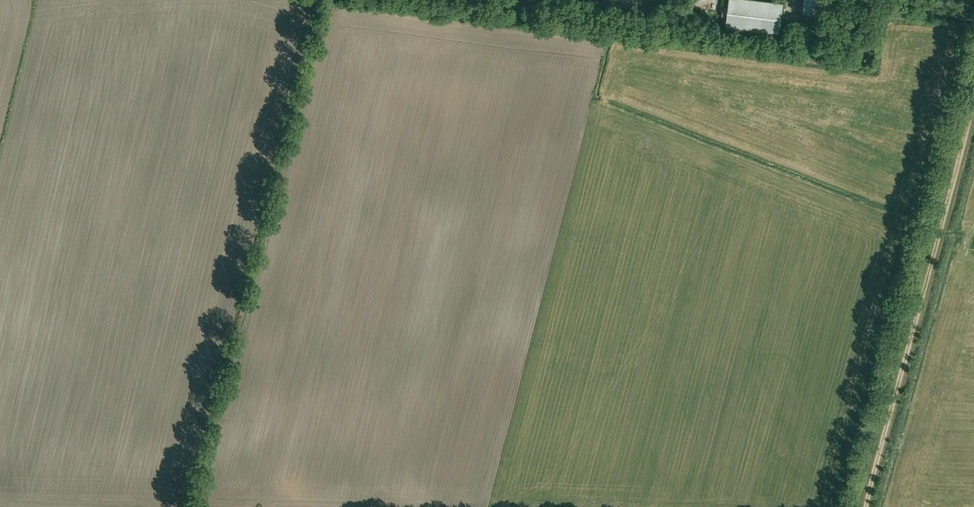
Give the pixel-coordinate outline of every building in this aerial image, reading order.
[(782,11),(783,3),(758,0),(729,0),(726,26),(780,33),(782,11)] [(802,12),(802,13),(816,15),(818,0),(804,0),(802,12)]
